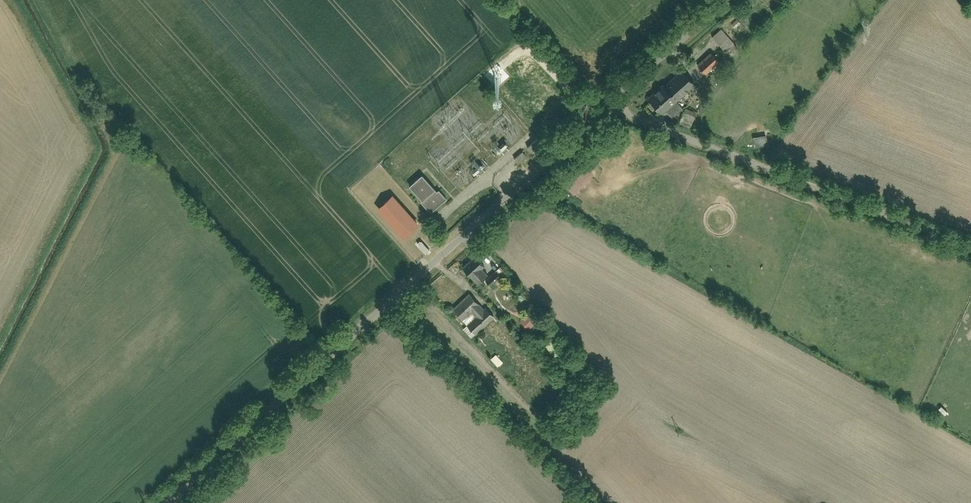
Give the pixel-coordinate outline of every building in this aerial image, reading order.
[(737,44),(722,27),(713,36),(728,53),(737,44)] [(720,61),(711,50),(697,63),(706,73),(720,61)] [(673,115),(683,106),(677,99),(696,82),(681,66),(648,95),(663,113),(667,109),(673,115)] [(692,125),(696,111),(684,108),(680,122),(692,125)] [(753,136),(754,146),(766,145),(765,135),(753,136)] [(530,152),(541,142),(537,137),(526,147),(530,152)] [(504,152),(504,142),(495,142),(495,152),(504,152)] [(518,163),(527,156),(522,151),(513,158),(518,163)] [(431,209),(445,196),(423,171),(408,185),(431,209)] [(419,223),(392,192),(375,207),(403,238),(419,223)] [(485,265),(474,253),(461,265),(477,283),(488,272),(483,267),(485,265)] [(482,305),(468,290),(451,307),(475,333),(494,316),(483,304),(482,305)] [(495,353),(490,358),(497,366),(502,361),(495,353)]
